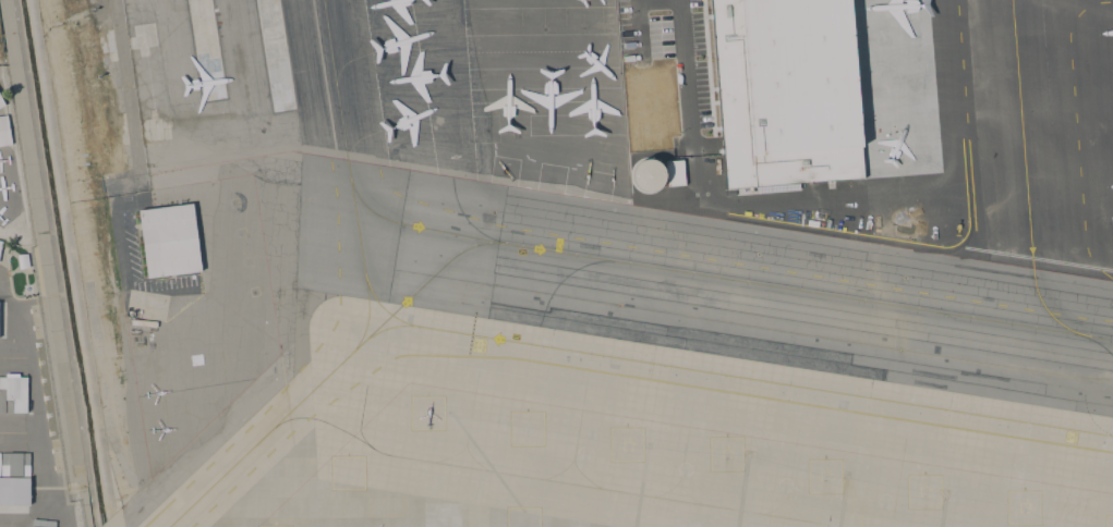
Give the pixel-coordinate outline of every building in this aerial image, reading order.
[(909,250),(974,245),(975,257),(1026,254),(1023,206),(1011,207),(997,0),(892,0),(909,250)] [(11,145),(0,146),(0,116),(7,115),(11,145)] [(201,272),(168,275),(168,279),(161,279),(161,277),(158,277),(159,280),(152,280),(152,278),(146,279),(141,236),(140,237),(138,230),(141,230),(137,210),(192,204),(201,272)] [(12,414),(0,414),(0,377),(27,377),(27,390),(19,390),(19,401),(12,401),(12,414)] [(0,452),(28,452),(28,475),(0,475),(0,452)] [(27,507),(0,507),(0,477),(28,477),(28,504),(27,504),(27,507)] [(55,519),(54,526),(31,526),(32,518),(55,519)]
